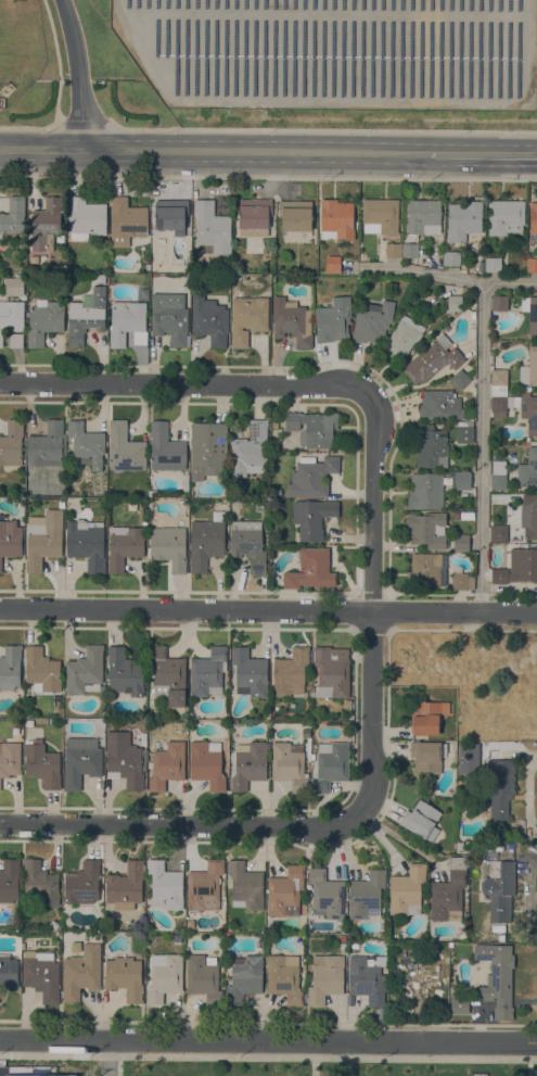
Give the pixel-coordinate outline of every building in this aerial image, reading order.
[(24,232),(0,232),(0,213),(3,213),(3,214),(9,214),(10,197),(25,197),(25,217),(24,217),(24,232)] [(33,252),(33,211),(44,211),(46,197),(62,197),(61,211),(60,233),(53,232),(53,252),(33,252)] [(105,236),(98,236),(91,236),(91,232),(88,232),(88,240),(71,239),(71,232),(68,232),(68,197),(86,197),(86,203),(106,204),(105,236)] [(148,237),(129,237),(129,248),(111,246),(111,202),(111,197),(127,197),(127,207),(148,207),(148,237)] [(240,199),(271,199),(271,216),(268,216),(268,237),(240,237),(240,225),(233,225),(233,220),(240,220),(240,199)] [(447,242),(448,203),(464,204),(465,199),(472,199),(472,201),(482,201),(482,233),(465,232),(465,242),(447,242)] [(188,200),(188,216),(184,216),(184,237),(174,237),(174,230),(155,230),(155,200),(188,200)] [(214,200),(214,216),(231,216),(230,242),(231,242),(231,254),(213,254),(213,244),(196,244),(197,214),(194,214),(194,200),(214,200)] [(321,204),(320,204),(320,200),(337,200),(337,203),(353,203),(353,230),(354,230),(354,240),(336,240),(336,239),(321,239),(321,204)] [(398,200),(398,205),(398,235),(381,235),(381,232),(363,232),(363,224),(362,224),(362,200),(398,200)] [(440,235),(406,233),(406,220),(407,220),(407,200),(440,200),(440,235)] [(311,201),(311,231),(282,230),(282,217),(279,217),(279,201),(311,201)] [(488,201),(524,201),(524,225),(522,225),(522,232),(506,232),(506,236),(488,236),(488,201)] [(528,202),(536,202),(536,240),(529,240),(530,207),(528,207),(528,202)] [(401,257),(385,257),(385,243),(401,243),(401,257)] [(419,257),(402,257),(402,243),(419,243),(419,257)] [(460,266),(444,266),(444,252),(460,252),(460,266)] [(341,273),(325,273),(325,256),(341,256),(341,273)] [(501,271),(485,271),(485,257),(501,257),(501,271)] [(527,257),(536,257),(536,273),(526,273),(527,257)] [(24,278),(24,295),(4,295),(4,278),(24,278)] [(69,347),(69,302),(82,302),(82,295),(92,295),(92,286),(105,286),(105,330),(98,330),(98,328),(86,328),(86,332),(84,332),(84,347),(69,347)] [(152,294),(184,294),(184,308),(188,308),(188,333),(186,333),(186,347),(169,346),(169,332),(163,332),(163,337),(152,336),(152,294)] [(192,294),(204,294),(204,300),(216,300),(216,305),(225,305),(225,309),(228,309),(228,333),(227,333),(227,347),(210,347),(210,334),(204,334),(204,337),(192,337),(192,294)] [(462,295),(462,312),(448,312),(448,295),(462,295)] [(508,311),(491,311),(491,295),(508,295),(508,311)] [(272,296),(285,296),(285,301),(296,301),(296,306),(306,306),(306,311),(311,311),(310,333),(312,333),(312,347),(296,347),(296,336),(291,336),(291,332),(284,332),(284,338),(273,338),(273,324),(272,324),(272,296)] [(351,317),(349,317),(350,324),(347,324),(348,339),(333,340),(333,342),(316,343),(316,337),(317,337),(315,308),(332,307),(332,298),(349,296),(351,317)] [(521,296),(536,296),(536,334),(529,333),(529,312),(521,312),(521,296)] [(232,298),(256,299),(256,298),(268,298),(268,331),(250,331),(250,327),(242,327),(242,330),(248,330),(247,349),(231,349),(232,298)] [(2,349),(0,348),(0,301),(25,303),(23,349),(9,347),(10,333),(15,333),(15,331),(3,331),(2,349)] [(392,324),(389,322),(388,329),(386,328),(385,337),(382,336),(381,343),(367,341),(367,343),(353,341),(357,302),(382,305),(382,301),(395,302),(392,324)] [(43,331),(43,349),(27,349),(27,324),(29,324),(29,307),(35,307),(35,302),(64,302),(64,331),(43,331)] [(110,330),(112,330),(112,303),(145,303),(145,331),(146,331),(146,344),(133,344),(133,331),(126,331),(126,349),(110,349),(110,330)] [(425,328),(422,332),(423,333),(413,349),(411,347),(401,364),(381,352),(404,315),(425,328)] [(443,333),(451,344),(446,350),(448,352),(455,346),(466,359),(455,370),(448,363),(444,366),(424,383),(421,380),(415,385),(401,369),(443,333)] [(528,345),(536,345),(536,385),(528,385),(528,383),(520,383),(520,366),(528,366),(528,345)] [(451,380),(461,369),(472,380),(461,390),(451,380)] [(491,392),(491,369),(508,369),(507,392),(491,392)] [(452,390),(452,393),(456,393),(456,397),(461,397),(461,408),(463,408),(463,418),(456,418),(456,419),(419,420),(419,405),(421,405),(421,397),(423,397),(423,390),(452,390)] [(521,396),(536,396),(536,435),(527,435),(527,418),(521,418),(521,407),(507,407),(507,412),(490,412),(491,392),(507,392),(507,396),(521,396)] [(306,447),(306,446),(298,446),(298,432),(302,432),(302,429),(305,429),(305,425),(301,425),(299,431),(284,430),(285,413),(299,413),(299,414),(323,414),(323,413),(338,413),(337,430),(333,430),(333,448),(306,447)] [(22,466),(0,465),(0,436),(7,436),(8,419),(23,419),(23,436),(22,436),(22,466)] [(48,436),(48,419),(63,419),(63,438),(61,438),(62,466),(27,466),(27,436),(48,436)] [(127,419),(127,441),(146,442),(146,469),(110,469),(110,419),(127,419)] [(67,420),(84,420),(84,433),(105,433),(105,455),(102,455),(102,471),(91,471),(91,464),(73,464),(73,438),(67,438),(67,420)] [(268,420),(268,426),(267,426),(267,473),(246,472),(246,478),(231,478),(231,444),(230,444),(230,439),(247,439),(247,441),(250,441),(250,420),(268,420)] [(168,441),(187,441),(187,470),(151,469),(151,421),(168,421),(168,441)] [(191,422),(227,422),(227,476),(204,476),(204,481),(191,481),(191,422)] [(457,426),(458,426),(458,422),(472,422),(472,426),(473,426),(473,443),(456,443),(457,426)] [(446,445),(448,445),(448,456),(447,456),(447,468),(417,468),(417,446),(419,446),(418,423),(433,423),(433,430),(446,430),(446,445)] [(528,446),(536,447),(536,486),(517,486),(517,464),(528,465),(528,446)] [(286,496),(286,483),(292,483),(292,471),(296,471),(296,463),(299,463),(299,457),(315,457),(315,463),(323,463),(323,456),(340,456),(340,473),(327,473),(327,477),(322,477),(322,483),(329,483),(329,496),(286,496)] [(490,489),(490,473),(491,473),(491,461),(504,461),(504,473),(508,473),(507,490),(490,489)] [(470,490),(455,490),(455,472),(471,472),(470,490)] [(443,508),(414,508),(414,509),(408,509),(408,495),(410,495),(410,491),(413,491),(413,482),(411,482),(411,473),(443,473),(443,508)] [(523,494),(536,494),(536,540),(524,540),(524,527),(521,527),(521,506),(523,506),(523,494)] [(321,502),(321,501),(338,501),(338,518),(336,518),(336,517),(322,517),(321,529),(323,529),(323,542),(299,542),(299,524),(293,523),(293,502),(321,502)] [(63,510),(62,557),(42,557),(42,573),(26,573),(26,556),(27,556),(28,524),(46,524),(46,509),(63,510)] [(446,527),(444,527),(444,534),(446,534),(446,541),(448,541),(448,548),(446,548),(446,550),(426,550),(426,545),(411,545),(411,537),(408,537),(408,515),(423,515),(423,514),(446,514),(446,527)] [(67,521),(76,521),(76,519),(84,519),(84,521),(87,521),(87,522),(103,522),(103,527),(104,527),(104,558),(105,558),(105,573),(87,573),(87,557),(67,557),(67,521)] [(4,573),(0,573),(0,521),(17,521),(17,527),(23,527),(22,556),(2,556),(2,571),(4,571),(4,573)] [(225,521),(225,556),(209,556),(209,558),(207,558),(207,571),(209,571),(209,573),(191,573),(191,521),(225,521)] [(261,550),(266,550),(266,575),(251,575),(251,558),(247,558),(247,554),(231,554),(231,521),(261,521),(261,550)] [(508,542),(489,542),(490,524),(508,526),(508,542)] [(124,574),(108,574),(108,555),(110,555),(110,527),(128,527),(128,528),(144,528),(144,557),(125,557),(124,574)] [(186,574),(171,574),(171,559),(151,559),(151,528),(162,528),(162,529),(172,529),(172,528),(186,528),(186,574)] [(469,552),(455,550),(455,534),(470,534),(469,552)] [(534,545),(536,545),(536,583),(535,583),(535,581),(517,581),(517,582),(508,581),(508,584),(491,583),(491,569),(508,569),(508,573),(510,573),(511,548),(534,549),(534,545)] [(329,572),(336,572),(336,586),(305,586),(305,584),(299,584),(299,588),(283,588),(283,572),(305,572),(305,567),(299,567),(301,547),(329,548),(329,572)] [(426,588),(406,588),(407,571),(411,571),(411,554),(439,554),(439,555),(446,555),(446,586),(440,585),(440,587),(426,586),(426,588)] [(468,573),(468,575),(474,575),(474,591),(451,590),(452,573),(468,573)] [(14,689),(0,689),(0,656),(4,656),(4,645),(11,645),(11,644),(22,644),(22,649),(22,659),(21,659),(21,686),(14,686),(14,689)] [(103,683),(100,683),(100,692),(85,692),(85,694),(72,694),(72,696),(67,696),(67,694),(66,694),(66,666),(65,666),(65,661),(77,661),(77,658),(86,658),(86,645),(104,645),(104,650),(103,650),(103,683)] [(26,683),(27,661),(26,661),(26,649),(25,649),(25,646),(43,646),(42,657),(49,657),(49,660),(61,660),(60,680),(62,680),(61,692),(52,692),(52,695),(43,695),(43,692),(34,692),(34,683),(26,683)] [(143,684),(144,684),(144,697),(130,697),(130,693),(125,693),(125,692),(110,692),(110,662),(108,662),(108,650),(108,646),(126,646),(125,659),(131,659),(131,664),(143,666),(143,684)] [(166,658),(186,658),(186,707),(167,707),(167,696),(154,696),(151,696),(152,672),(150,672),(151,646),(166,646),(166,658)] [(210,646),(227,646),(227,672),(222,672),(222,694),(208,694),(208,697),(191,696),(191,662),(191,658),(210,658),(210,646)] [(292,646),(309,646),(309,651),(309,667),(304,667),(304,694),(291,694),(291,697),(273,697),(273,659),(292,659),(292,646)] [(248,659),(268,659),(268,697),(236,697),(236,664),(232,664),(232,647),(248,647),(248,659)] [(348,659),(350,659),(350,663),(349,663),(349,697),(318,697),(318,666),(315,666),(315,662),(314,662),(314,651),(314,647),(331,647),(331,648),(348,649),(348,659)] [(415,711),(415,701),(449,702),(449,714),(442,714),(442,717),(439,717),(439,735),(413,735),(413,733),(411,733),(411,711),(415,711)] [(144,790),(126,790),(126,777),(120,777),(120,778),(107,777),(107,750),(106,750),(106,731),(130,732),(130,745),(137,745),(137,747),(142,747),(142,749),(144,749),(144,746),(141,743),(141,733),(145,733),(145,771),(144,771),(144,790)] [(60,752),(60,774),(61,774),(61,786),(61,789),(44,789),(44,778),(36,778),(36,775),(26,775),(26,756),(25,756),(25,744),(33,744),(33,738),(42,738),(42,744),(44,744),(44,752),(60,752)] [(186,742),(184,776),(186,776),(186,780),(166,780),(166,793),(149,792),(149,787),(149,776),(150,776),(150,773),(153,773),(154,751),(155,740),(186,742)] [(221,742),(220,751),(221,751),(221,777),(226,777),(226,793),(208,792),(209,780),(191,780),(191,754),(191,742),(221,742)] [(267,755),(266,781),(247,781),(247,792),(231,792),(231,788),(231,777),(235,773),(236,745),(250,745),(250,742),(267,742),(267,755)] [(304,777),(308,777),(308,794),(292,794),(292,781),(272,781),(272,776),(272,743),(291,742),(291,745),(303,745),(303,752),(304,751),(304,777)] [(421,742),(421,743),(442,743),(442,744),(447,744),(447,758),(442,758),(442,774),(425,774),(425,776),(414,775),(414,758),(410,758),(410,742),(421,742)] [(1,790),(0,790),(0,743),(21,743),(21,770),(22,770),(22,774),(10,774),(10,777),(1,777),(1,790)] [(348,782),(330,781),(330,794),(312,794),(312,788),(314,788),(314,777),(317,777),(318,752),(319,752),(319,744),(331,744),(331,743),(349,743),(348,782)] [(102,776),(89,776),(89,773),(81,773),(81,792),(64,792),(64,786),(65,786),(65,747),(75,747),(75,748),(92,748),(92,747),(103,747),(102,776)] [(516,759),(516,765),(514,765),(514,769),(516,769),(516,774),(514,774),(514,776),(516,776),(516,782),(514,782),(514,784),(516,784),(516,787),(514,787),(514,789),(515,789),(515,795),(512,795),(512,800),(508,800),(508,822),(490,822),(490,803),(475,803),(475,784),(487,784),(487,759),(516,759)] [(434,826),(439,831),(432,843),(425,838),(425,839),(408,828),(408,830),(398,824),(407,810),(411,812),(420,799),(442,813),(434,826)] [(449,857),(466,857),(465,875),(465,886),(464,886),(464,888),(462,888),(461,921),(431,921),(431,886),(430,886),(430,882),(449,883),(449,857)] [(59,893),(60,893),(60,906),(57,906),(57,908),(40,908),(40,897),(25,897),(25,872),(24,872),(24,858),(36,858),(36,859),(41,859),(41,870),(48,870),(48,874),(59,874),(59,893)] [(17,903),(0,903),(0,870),(3,870),(3,859),(20,860),(20,873),(18,873),(17,903)] [(219,910),(188,910),(188,875),(188,872),(207,872),(207,859),(225,859),(225,864),(223,864),(223,874),(219,874),(219,900),(219,910)] [(77,870),(84,871),(84,860),(101,860),(101,863),(100,863),(100,875),(99,875),(99,884),(101,884),(101,890),(99,890),(99,901),(93,901),(93,903),(63,902),(64,896),(65,872),(77,873),(77,870)] [(143,860),(143,879),(142,879),(142,903),(133,903),(133,906),(115,906),(115,902),(106,902),(106,883),(105,883),(105,874),(119,874),(119,876),(127,876),(127,860),(143,860)] [(183,910),(165,910),(165,907),(153,907),(153,900),(152,900),(152,874),(148,874),(148,860),(165,860),(165,872),(183,872),(183,910)] [(228,864),(228,860),(245,860),(245,872),(264,872),(263,898),(264,898),(264,910),(245,910),(245,908),(232,907),(232,878),(228,874),(228,864)] [(515,895),(511,895),(511,923),(490,923),(490,899),(484,899),(484,895),(482,895),(483,882),(485,882),(485,877),(489,877),(489,861),(515,861),(515,895)] [(409,864),(426,865),(426,869),(425,869),(425,883),(421,883),(420,914),(389,914),(389,902),(391,902),(391,876),(409,876),(409,864)] [(287,865),(305,865),(305,871),(304,871),(304,890),(299,890),(299,916),(268,916),(268,882),(268,877),(287,877),(287,865)] [(325,881),(345,881),(344,920),(327,920),(327,910),(314,910),(314,884),(309,884),(309,873),(309,868),(325,869),(325,881)] [(369,870),(386,870),(386,873),(385,873),(385,888),(381,888),(381,910),(380,910),(380,916),(367,916),(367,919),(349,919),(350,881),(369,882),(369,870)] [(53,920),(60,925),(56,929),(50,924),(53,920)] [(100,986),(101,986),(101,990),(87,990),(87,988),(79,988),(79,1004),(62,1004),(62,998),(63,998),(63,960),(64,960),(64,958),(69,958),(69,957),(84,957),(84,944),(101,944),(100,986)] [(473,960),(473,945),(511,945),(511,955),(514,955),(514,969),(512,969),(512,1007),(513,1007),(513,1011),(513,1021),(494,1021),(494,1008),(496,1008),(496,998),(494,998),(494,1001),(487,1001),(483,1001),(483,999),(480,999),(480,987),(487,987),(487,974),(491,974),(491,960),(473,960)] [(53,962),(59,962),(59,999),(60,999),(60,1004),(42,1004),(42,991),(34,991),(34,986),(22,986),(22,979),(23,979),(23,958),(25,958),(25,950),(35,950),(35,952),(53,952),(53,962)] [(5,987),(0,987),(0,953),(10,953),(10,960),(17,960),(17,979),(18,979),(18,985),(20,985),(20,988),(5,988),(5,987)] [(163,1005),(146,1005),(146,989),(151,989),(151,964),(152,964),(152,954),(182,954),(182,992),(164,992),(163,1005)] [(205,964),(218,964),(218,990),(222,990),(222,1004),(206,1004),(206,993),(187,993),(187,954),(205,954),(205,964)] [(263,993),(243,993),(243,1005),(227,1005),(227,986),(232,986),(232,958),(245,958),(245,955),(263,955),(263,993)] [(298,955),(298,991),(303,991),(303,1002),(304,1002),(304,1007),(286,1007),(286,993),(267,993),(268,955),(298,955)] [(344,955),(344,969),(343,969),(343,995),(324,995),(324,1007),(307,1007),(307,1002),(308,1002),(308,987),(312,987),(312,955),(344,955)] [(368,995),(348,995),(348,991),(349,991),(349,955),(367,957),(367,965),(381,966),(387,966),(387,991),(384,991),(384,1002),(385,1002),(385,1008),(368,1007),(368,995)] [(133,960),(141,960),(141,984),(142,984),(142,1004),(126,1003),(126,988),(118,988),(118,989),(104,989),(104,979),(106,979),(106,960),(114,960),(114,957),(133,957),(133,960)] [(451,1013),(451,999),(469,999),(469,1013),(451,1013)]
